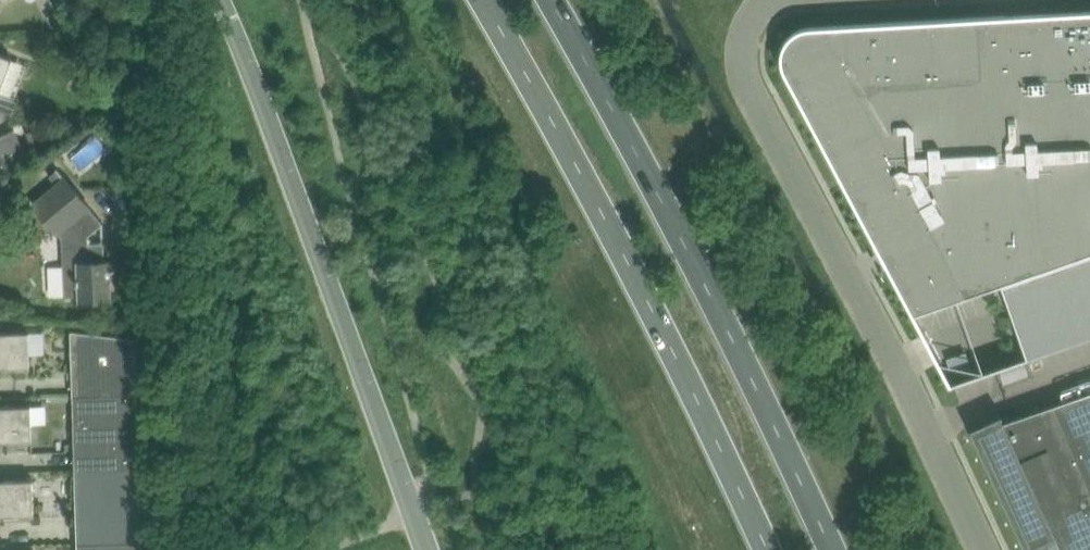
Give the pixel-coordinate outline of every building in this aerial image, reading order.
[(781,57),(781,58),(782,63),(785,71),(877,245),(878,246),(879,245),(879,244),(881,243),(885,250),(881,252),(887,262),(890,260),(894,268),(892,269),(892,268),(890,269),(891,270),(914,313),(916,313),(924,310),(1000,283),(1002,282),(1027,355),(1028,356),(1089,334),(1089,10),(810,26),(802,28),(791,34),(782,48),(781,57)] [(59,11),(48,16),(52,25),(63,20),(59,11)] [(13,57),(0,52),(0,91),(13,57)] [(14,114),(19,100),(0,92),(0,109),(14,114)] [(28,156),(15,128),(0,136),(0,169),(28,156)] [(79,264),(64,264),(65,295),(80,294),(81,299),(111,297),(109,260),(105,260),(105,242),(89,242),(89,235),(104,223),(65,177),(34,203),(58,232),(71,221),(78,230),(79,264)] [(72,329),(74,394),(139,392),(137,336),(72,329)] [(16,369),(31,369),(29,330),(0,331),(0,365),(15,365),(16,369)] [(1004,420),(1001,415),(1003,415),(1002,413),(970,428),(1027,549),(1029,549),(1060,536),(1066,549),(1089,549),(1089,390),(1004,420)] [(74,394),(76,468),(141,466),(139,392),(74,394)] [(18,443),(33,443),(32,404),(1,405),(0,405),(0,439),(18,439),(18,443)] [(76,468),(78,542),(143,540),(141,466),(76,468)] [(20,517),(35,517),(34,478),(0,479),(0,513),(20,513),(20,517)] [(78,549),(144,549),(143,540),(78,542),(78,549)]
